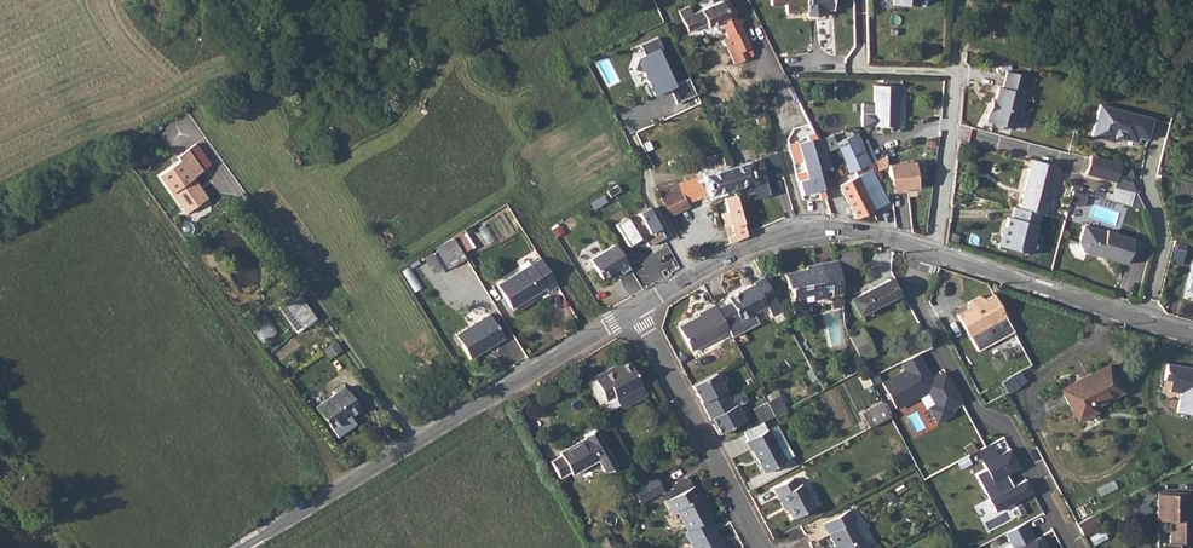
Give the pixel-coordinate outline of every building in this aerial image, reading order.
[(832,0),(786,0),(787,13),(807,12),(807,17),(819,16),(819,10),(832,9),(832,0)] [(893,7),(918,9),(918,0),(893,0),(893,7)] [(689,5),(680,10),(689,32),(706,25),(707,27),(721,22),(731,45),(727,46),(732,56),(751,48),(731,2),(725,5),(723,1),(693,13),(689,5)] [(664,65),(670,63),(658,37),(640,45),(645,55),(637,59),(633,69),(643,72),(648,84),(645,85),(650,96),(663,90),(662,88),(668,85),(670,89),(677,103),(696,94),(691,82),(689,78),(674,85),(664,65)] [(992,106),(986,110),(984,117),(988,123),(1009,128),(1014,110),(1018,106),(1022,91),(1020,91),(1025,75),(1004,70),(1000,86),(995,85),(992,98),(994,98),(992,106)] [(874,105),(873,125),(873,126),(897,127),(899,96),(902,95),(902,86),(875,85),(874,105)] [(1152,117),(1099,103),(1091,136),(1112,141),(1113,137),(1114,133),(1135,138),(1136,136),(1146,139),(1152,117)] [(864,124),(873,125),(874,105),(865,105),(864,124)] [(1135,138),(1114,133),(1113,137),(1121,139),(1121,138),(1135,142),(1135,138)] [(856,134),(837,142),(839,148),(850,172),(869,163),(856,134)] [(833,135),(823,138),(827,151),(839,148),(837,142),(833,135)] [(817,140),(810,141),(816,161),(829,157),(827,151),(823,138),(817,140)] [(810,141),(788,148),(800,192),(822,186),(819,172),(816,161),(810,141)] [(181,160),(159,175),(186,214),(211,197),(196,176),(213,164),(198,142),(178,155),(181,160)] [(760,158),(729,167),(735,187),(783,174),(777,151),(760,156),(760,158)] [(1091,154),(1086,173),(1115,182),(1120,162),(1091,154)] [(829,157),(816,161),(819,172),(832,169),(829,157)] [(1032,159),(1020,208),(1038,213),(1043,214),(1055,166),(1032,159)] [(889,164),(889,165),(892,192),(902,191),(901,189),(918,187),(915,161),(889,164)] [(726,168),(658,188),(661,198),(671,214),(688,205),(687,201),(706,196),(708,203),(716,201),(714,194),(735,187),(729,167),(726,168)] [(871,169),(839,184),(846,199),(878,183),(871,169)] [(878,183),(846,199),(855,217),(886,202),(879,189),(880,188),(878,183)] [(1085,205),(1087,193),(1074,190),(1071,202),(1085,205)] [(736,195),(724,199),(736,240),(747,234),(746,232),(736,195)] [(1020,208),(1012,205),(1009,216),(1006,215),(1001,232),(999,231),(996,243),(1027,252),(1038,213),(1020,208)] [(648,245),(664,237),(649,207),(639,213),(640,215),(648,231),(642,235),(643,236),(648,245)] [(634,228),(636,227),(639,232),(637,233),(640,237),(643,236),(642,235),(648,231),(640,215),(630,221),(634,228)] [(627,216),(615,223),(628,245),(640,237),(637,233),(639,232),(636,227),(634,228),(630,221),(627,216)] [(1106,234),(1082,226),(1078,242),(1083,252),(1099,257),(1100,254),(1105,255),(1105,257),(1127,264),(1134,239),(1107,231),(1106,234)] [(465,257),(453,237),(443,244),(455,263),(465,257)] [(622,272),(630,267),(615,243),(590,258),(602,277),(619,267),(622,272)] [(857,247),(835,252),(837,267),(860,263),(857,247)] [(522,267),(541,256),(537,250),(519,260),(522,267)] [(559,285),(542,258),(498,285),(512,308),(545,288),(548,292),(559,285)] [(860,263),(837,267),(837,269),(838,273),(861,269),(860,263)] [(821,264),(806,266),(806,270),(799,271),(796,275),(785,277),(787,288),(791,288),(794,302),(805,300),(805,302),(824,298),(823,292),(830,291),(831,296),(841,295),(837,269),(822,271),(821,264)] [(754,285),(727,298),(728,300),(715,307),(724,325),(728,331),(749,320),(747,316),(765,306),(771,317),(781,312),(763,278),(753,283),(754,285)] [(897,294),(889,278),(849,298),(857,315),(897,294)] [(969,335),(1004,316),(993,295),(985,299),(979,295),(967,301),(967,309),(956,315),(968,336),(969,335)] [(715,307),(714,306),(697,315),(698,317),(678,328),(691,352),(728,332),(728,331),(724,325),(715,307)] [(269,313),(252,322),(261,341),(279,332),(269,313)] [(489,313),(456,333),(471,358),(504,337),(489,313)] [(1004,316),(969,335),(972,341),(984,335),(983,334),(1007,321),(1004,316)] [(861,328),(847,335),(860,361),(874,354),(867,341),(861,328)] [(904,371),(882,383),(896,409),(928,391),(935,405),(928,408),(936,422),(951,415),(947,408),(960,401),(945,372),(930,379),(918,354),(900,362),(904,371)] [(1026,357),(1002,370),(1006,378),(1012,375),(1019,371),(1031,365),(1026,357)] [(603,374),(601,371),(592,375),(605,400),(613,395),(618,405),(622,406),(642,395),(643,391),(627,361),(618,366),(603,374)] [(616,363),(601,371),(603,374),(618,366),(616,363)] [(1167,363),(1164,379),(1170,380),(1178,382),(1176,392),(1180,392),(1177,411),(1192,414),(1192,370),(1192,367),(1167,363)] [(999,365),(993,368),(1001,381),(1006,378),(1002,370),(999,365)] [(1106,365),(1061,389),(1077,420),(1094,410),(1092,407),(1120,391),(1106,365)] [(993,368),(987,371),(994,385),(1001,382),(1001,381),(993,368)] [(1019,371),(1012,375),(1016,384),(1024,380),(1019,371)] [(715,373),(691,386),(704,410),(728,398),(715,373)] [(1001,381),(1001,382),(1006,392),(1018,386),(1016,384),(1012,375),(1006,378),(1001,381)] [(1178,382),(1170,380),(1169,390),(1176,392),(1178,382)] [(344,387),(317,407),(332,429),(360,409),(344,387)] [(728,398),(704,410),(717,435),(731,428),(744,421),(735,404),(746,399),(742,391),(728,398)] [(778,395),(775,397),(782,411),(785,410),(778,395)] [(775,397),(765,402),(773,416),(782,411),(775,397)] [(881,402),(861,412),(868,426),(888,416),(881,402)] [(747,440),(766,430),(761,422),(743,432),(747,440)] [(560,455),(550,461),(559,477),(569,471),(571,474),(597,460),(604,472),(615,466),(595,429),(584,435),(585,438),(558,453),(560,455)] [(747,440),(744,441),(749,451),(751,450),(763,472),(784,461),(767,429),(766,430),(747,440)] [(976,451),(983,463),(1010,449),(1003,437),(976,451)] [(986,469),(975,474),(995,512),(1032,492),(1026,480),(1012,487),(1006,475),(1019,468),(1010,449),(983,463),(986,469)] [(676,454),(671,457),(675,465),(681,462),(676,454)] [(639,484),(646,498),(660,490),(653,476),(639,484)] [(772,488),(777,496),(779,495),(786,509),(791,518),(812,507),(799,483),(795,486),(791,478),(772,488)] [(639,484),(631,489),(638,502),(646,498),(639,484)] [(674,510),(686,530),(708,518),(710,517),(693,485),(665,501),(671,511),(674,510)] [(1156,521),(1160,521),(1160,526),(1157,530),(1157,547),(1188,547),(1188,544),(1191,544),(1191,520),(1188,520),(1189,501),(1183,494),(1161,494),(1156,501),(1156,521)] [(779,495),(777,496),(784,510),(786,509),(779,495)] [(835,547),(836,546),(838,547),(865,547),(850,522),(854,520),(848,510),(822,523),(835,547)] [(1093,513),(1076,523),(1082,534),(1099,525),(1093,513)] [(683,532),(691,547),(722,547),(712,529),(714,528),(708,518),(686,530),(683,532)] [(1156,521),(1156,525),(1152,529),(1152,547),(1157,547),(1157,530),(1160,526),(1160,521),(1156,521)] [(1026,522),(1005,534),(1009,542),(997,547),(1045,547),(1039,537),(1035,539),(1026,522)] [(591,547),(592,547),(618,547),(611,536),(591,547)]
